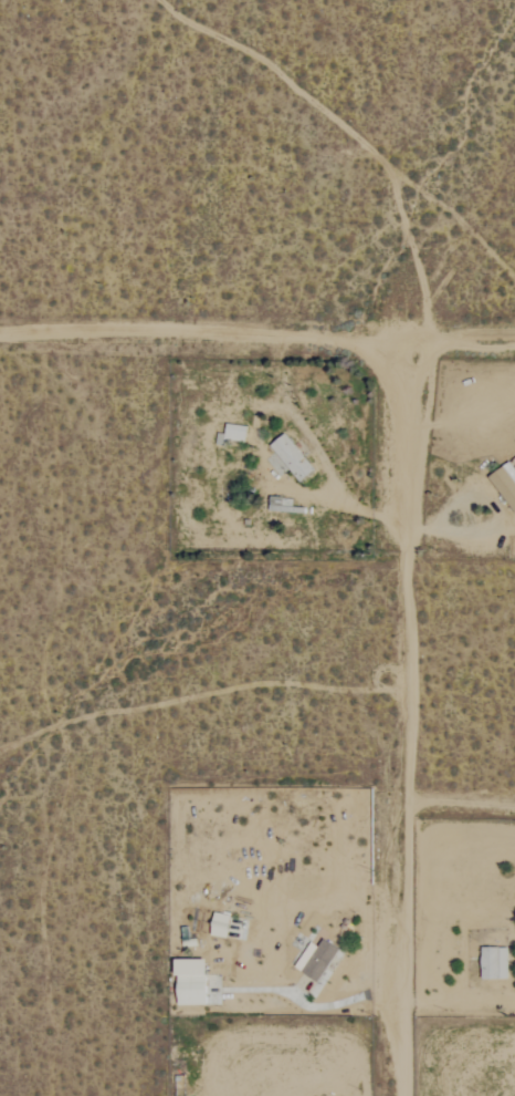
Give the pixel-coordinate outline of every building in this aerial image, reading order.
[(311,472),(284,433),(268,445),(295,483),(311,472)] [(227,915),(211,913),(208,936),(225,938),(227,915)] [(336,949),(320,940),(317,947),(308,942),(293,970),(318,983),(336,949)] [(506,948),(479,949),(479,980),(506,980),(506,948)]
